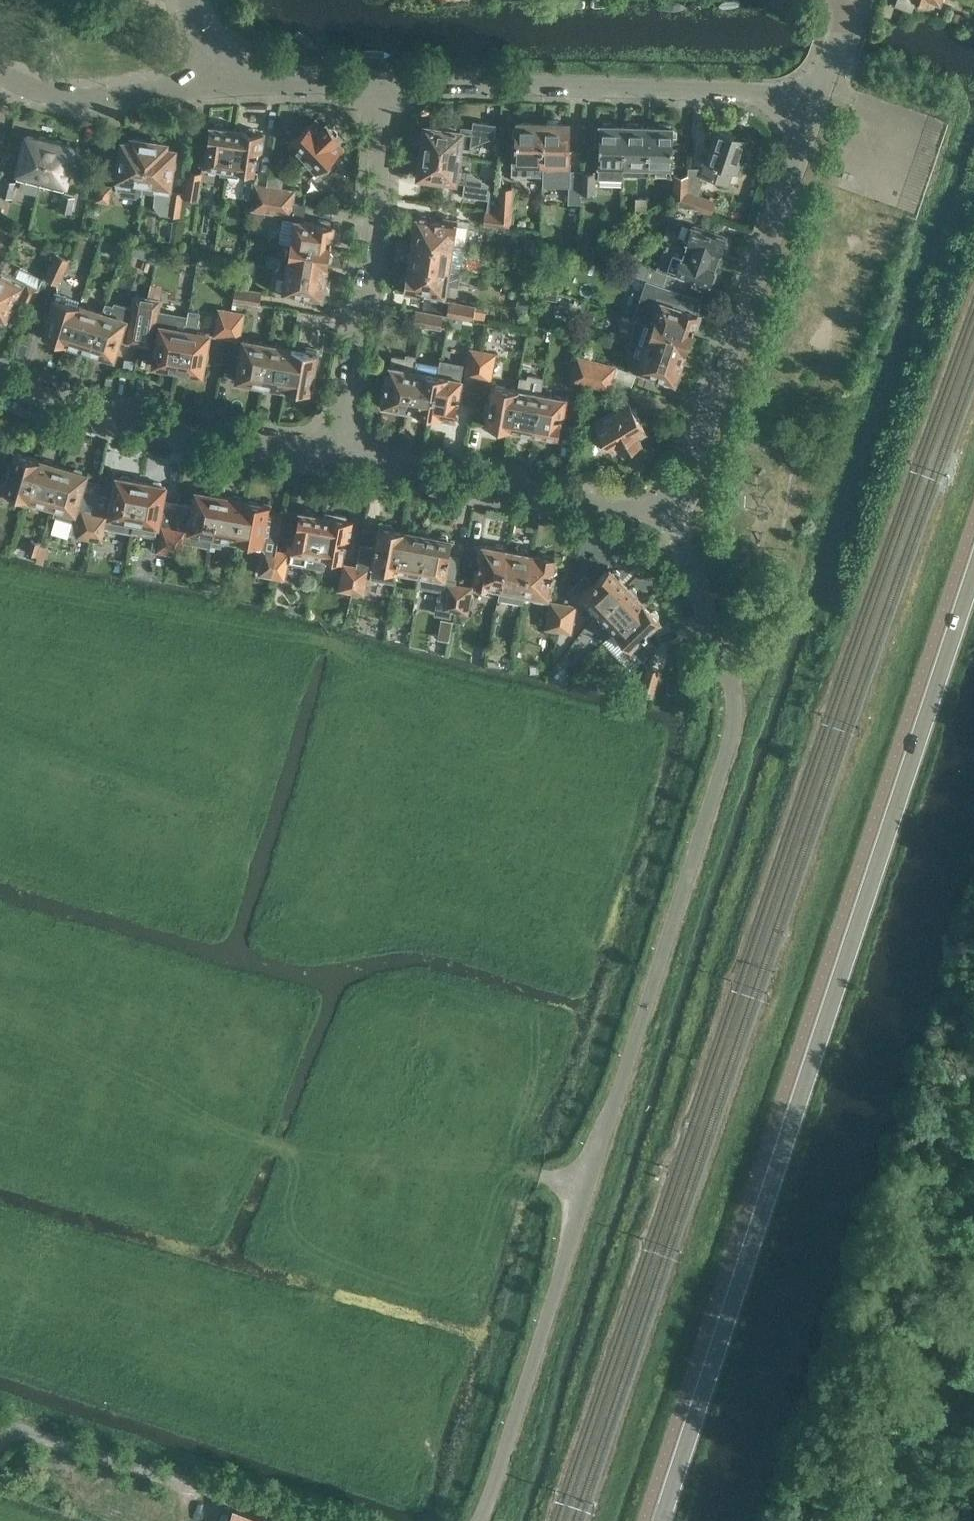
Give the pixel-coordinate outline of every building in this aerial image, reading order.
[(317,118),(289,144),(316,173),(343,148),(344,148),(337,140),(341,137),(327,122),(323,125),(317,118)] [(426,126),(422,150),(461,156),(462,148),(470,149),(471,143),(490,137),(494,138),(496,124),(474,121),(473,128),(462,126),(461,131),(426,126)] [(544,123),(543,163),(558,163),(558,171),(567,171),(567,164),(569,164),(570,124),(560,123),(559,121),(547,121),(547,123),(544,123)] [(513,145),(512,174),(534,174),(534,163),(543,163),(544,123),(519,122),(519,127),(516,127),(515,136),(518,136),(518,145),(513,145)] [(205,139),(202,155),(201,163),(223,166),(222,174),(230,175),(236,128),(212,124),(209,140),(205,139)] [(600,124),(600,164),(624,165),(625,124),(600,124)] [(625,124),(624,165),(648,165),(649,125),(625,124)] [(649,125),(648,175),(672,175),(672,166),(674,166),(674,125),(649,125)] [(688,174),(687,205),(711,213),(716,200),(698,194),(704,176),(730,184),(735,169),(738,170),(749,138),(717,126),(703,167),(689,166),(689,174),(688,174)] [(236,128),(230,175),(240,177),(241,168),(254,170),(257,150),(263,150),(265,132),(236,128)] [(17,177),(40,183),(50,141),(46,140),(46,136),(39,135),(37,137),(27,135),(17,177)] [(144,181),(150,140),(133,138),(132,143),(121,141),(116,188),(118,189),(122,194),(137,196),(140,193),(142,193),(144,181)] [(50,141),(40,183),(64,188),(74,146),(62,144),(61,140),(55,139),(53,142),(50,141)] [(150,140),(144,181),(155,182),(155,187),(157,187),(157,189),(165,206),(170,207),(169,213),(181,216),(185,196),(173,194),(174,189),(169,189),(174,148),(165,147),(166,142),(150,140)] [(461,156),(422,150),(419,175),(466,181),(464,194),(489,198),(487,211),(499,212),(500,186),(495,186),(470,171),(459,169),(461,156)] [(189,169),(184,195),(200,198),(204,172),(189,169)] [(570,169),(568,203),(582,203),(582,196),(584,171),(584,170),(570,169)] [(584,171),(582,196),(593,197),(593,194),(595,194),(596,172),(584,171)] [(269,185),(267,199),(294,203),(296,189),(282,187),(284,175),(270,173),(268,185),(269,185)] [(675,174),(674,200),(687,205),(688,174),(675,174)] [(13,198),(17,181),(5,178),(4,179),(0,178),(0,179),(0,194),(13,198)] [(97,199),(109,201),(112,186),(100,183),(97,199)] [(256,183),(252,210),(265,212),(267,199),(269,185),(268,185),(256,183)] [(500,186),(499,212),(514,214),(515,186),(500,186)] [(59,210),(72,212),(76,196),(63,193),(59,210)] [(636,197),(635,210),(646,211),(647,198),(636,197)] [(267,199),(265,212),(276,213),(276,215),(278,218),(283,219),(279,241),(291,242),(331,249),(335,225),(331,225),(332,221),(320,220),(319,223),(303,220),(305,205),(294,203),(267,199)] [(487,211),(484,224),(507,227),(513,228),(514,214),(499,212),(487,211)] [(417,212),(413,241),(452,247),(467,248),(471,220),(444,216),(443,220),(430,218),(430,214),(417,212)] [(693,224),(685,248),(718,260),(726,236),(693,224)] [(676,234),(664,230),(661,239),(675,243),(678,236),(676,234)] [(111,254),(119,256),(123,243),(115,241),(111,254)] [(413,241),(410,265),(449,271),(452,247),(413,241)] [(291,242),(287,266),(327,273),(331,249),(291,242)] [(657,269),(667,272),(668,269),(710,283),(718,260),(685,248),(669,243),(666,252),(663,251),(657,269)] [(45,277),(59,284),(71,259),(56,252),(45,277)] [(282,257),(268,254),(266,265),(280,267),(282,257)] [(657,269),(635,261),(634,265),(621,260),(618,269),(648,279),(663,284),(667,272),(657,269)] [(461,272),(449,271),(410,265),(407,290),(425,292),(424,297),(445,300),(447,284),(459,286),(461,272)] [(0,271),(0,316),(5,319),(15,299),(29,306),(45,273),(43,272),(42,273),(44,274),(42,277),(19,266),(16,268),(13,274),(1,268),(0,271)] [(327,273),(287,266),(283,296),(301,299),(301,295),(306,296),(306,300),(323,302),(327,273)] [(563,271),(543,268),(541,276),(561,280),(563,271)] [(648,279),(635,317),(639,318),(692,336),(700,313),(677,305),(682,290),(666,285),(663,284),(648,279)] [(548,285),(536,283),(534,296),(546,297),(548,285)] [(234,301),(261,305),(264,290),(236,286),(234,301)] [(67,342),(79,304),(80,300),(58,292),(44,334),(67,342)] [(149,296),(140,345),(158,348),(155,364),(178,368),(189,315),(188,315),(159,310),(161,298),(149,296)] [(447,313),(474,319),(476,305),(450,300),(447,313)] [(102,311),(90,349),(113,357),(118,341),(123,342),(134,307),(114,301),(113,304),(105,302),(102,311)] [(67,342),(90,349),(102,311),(79,304),(67,342)] [(214,335),(228,337),(233,310),(220,308),(214,335)] [(189,315),(178,368),(203,373),(210,333),(198,331),(201,311),(189,309),(188,315),(189,315)] [(413,323),(448,329),(452,315),(416,309),(413,323)] [(233,310),(228,337),(240,339),(242,331),(245,312),(233,310)] [(299,310),(297,322),(321,327),(323,314),(299,310)] [(639,318),(631,340),(639,343),(684,359),(692,336),(639,318)] [(262,383),(269,344),(245,340),(238,378),(262,383)] [(592,358),(588,371),(614,377),(633,384),(637,373),(654,379),(655,375),(659,376),(658,380),(675,386),(684,359),(639,343),(632,361),(629,369),(618,365),(618,364),(592,358)] [(269,344),(262,383),(286,387),(293,349),(269,344)] [(293,349),(286,387),(311,392),(319,349),(308,347),(308,352),(293,349)] [(466,374),(479,376),(484,349),(471,347),(466,374)] [(484,349),(479,376),(491,379),(496,352),(484,349)] [(592,358),(578,354),(571,380),(585,383),(588,371),(592,358)] [(383,386),(380,404),(408,409),(415,369),(387,364),(384,381),(388,382),(387,386),(383,386)] [(415,369),(408,409),(431,413),(438,373),(415,369)] [(588,371),(585,383),(611,390),(614,377),(588,371)] [(438,373),(431,413),(455,417),(462,378),(438,373)] [(518,387),(511,427),(535,431),(542,392),(544,376),(529,373),(529,377),(520,376),(518,387)] [(487,400),(485,410),(489,411),(487,423),(511,427),(518,387),(494,383),(491,400),(487,400)] [(542,392),(535,431),(558,436),(562,413),(566,413),(569,396),(542,392)] [(630,400),(595,420),(613,452),(623,446),(625,451),(642,442),(637,433),(646,427),(630,400)] [(40,459),(17,452),(9,479),(2,477),(0,484),(0,499),(12,503),(13,500),(27,504),(29,497),(40,459)] [(40,459),(29,497),(52,504),(63,466),(40,459)] [(63,466),(52,504),(57,506),(52,522),(72,528),(71,532),(77,533),(76,537),(88,539),(97,495),(82,492),(87,473),(63,466)] [(97,495),(88,539),(103,542),(105,528),(132,533),(132,532),(141,481),(117,477),(113,498),(97,495)] [(141,481),(132,532),(155,537),(152,552),(169,555),(170,554),(178,511),(162,506),(166,486),(141,481)] [(178,511),(170,554),(182,556),(185,541),(213,546),(222,496),(198,492),(195,506),(179,503),(178,511)] [(222,496),(213,546),(212,549),(216,549),(216,545),(222,546),(224,536),(238,539),(245,500),(222,496)] [(245,500),(238,539),(252,542),(251,546),(261,548),(263,549),(259,574),(272,576),(277,549),(281,527),(266,524),(269,505),(245,500)] [(277,549),(272,576),(286,579),(289,562),(316,567),(316,565),(325,515),(301,510),(295,542),(290,541),(288,552),(277,549)] [(316,565),(324,566),(326,557),(326,555),(343,558),(346,537),(351,538),(355,520),(346,518),(347,515),(335,512),(334,516),(325,515),(316,565)] [(395,582),(398,568),(405,529),(394,527),(391,523),(387,522),(383,525),(380,524),(376,546),(361,544),(356,565),(352,589),(365,592),(368,574),(371,574),(371,577),(395,582)] [(405,529),(398,568),(422,573),(429,533),(405,529)] [(429,533),(422,573),(419,587),(439,590),(435,614),(451,617),(452,611),(457,583),(456,583),(461,556),(450,554),(453,537),(429,533)] [(32,538),(28,552),(37,555),(42,541),(32,538)] [(475,569),(473,582),(501,587),(508,548),(480,543),(477,555),(482,556),(479,569),(475,569)] [(508,548),(501,587),(525,591),(532,552),(508,548)] [(532,552),(525,591),(553,597),(557,576),(552,575),(555,556),(532,552)] [(344,563),(339,590),(352,592),(352,589),(356,565),(344,563)] [(579,591),(598,612),(628,584),(612,566),(594,582),(592,580),(579,591)] [(457,583),(452,611),(468,614),(472,586),(457,583)] [(628,584),(598,612),(616,630),(645,602),(628,584)] [(507,597),(499,596),(497,606),(505,607),(507,597)] [(545,628),(559,631),(564,602),(550,600),(545,628)] [(564,602),(559,631),(572,633),(577,605),(564,602)] [(645,602),(616,630),(632,648),(643,659),(657,645),(646,634),(662,620),(645,602)] [(454,620),(446,618),(444,631),(452,632),(454,620)] [(600,632),(591,640),(597,646),(606,638),(600,632)] [(648,666),(641,690),(653,695),(661,669),(648,666)]
